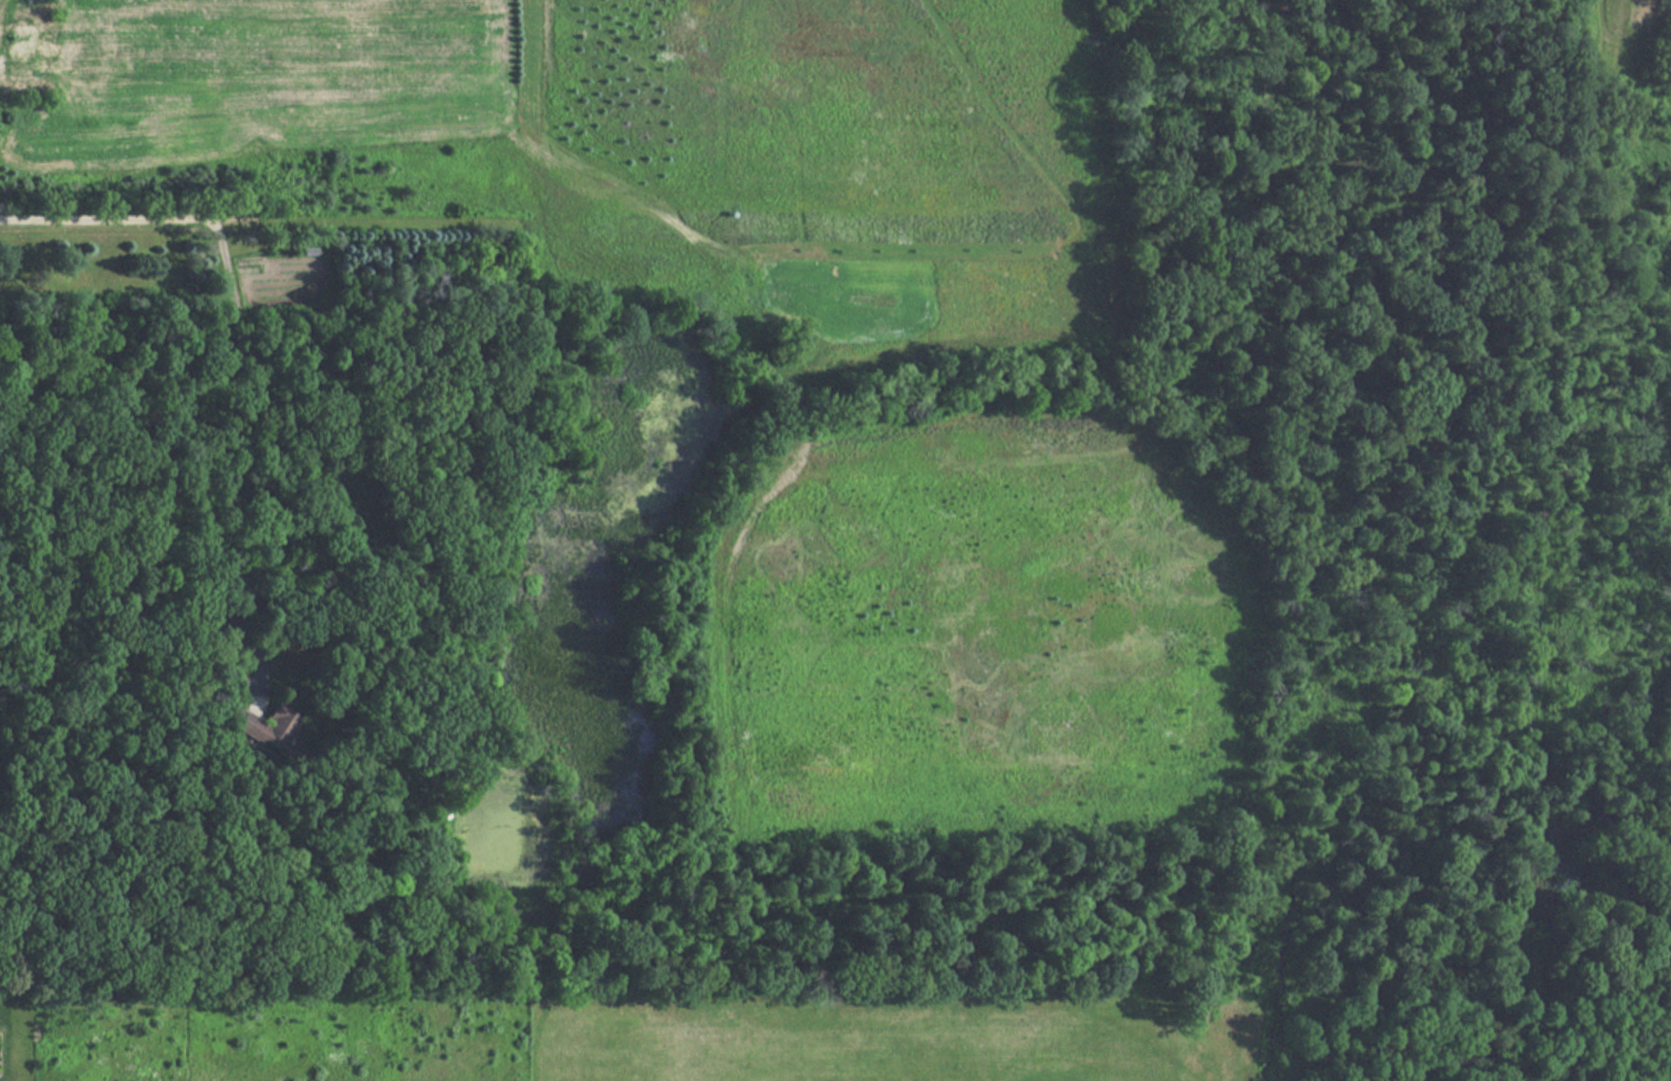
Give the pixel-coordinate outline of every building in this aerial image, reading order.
[(236,727),(280,752),(301,715),(279,702),(267,722),(246,710),(236,727)]
